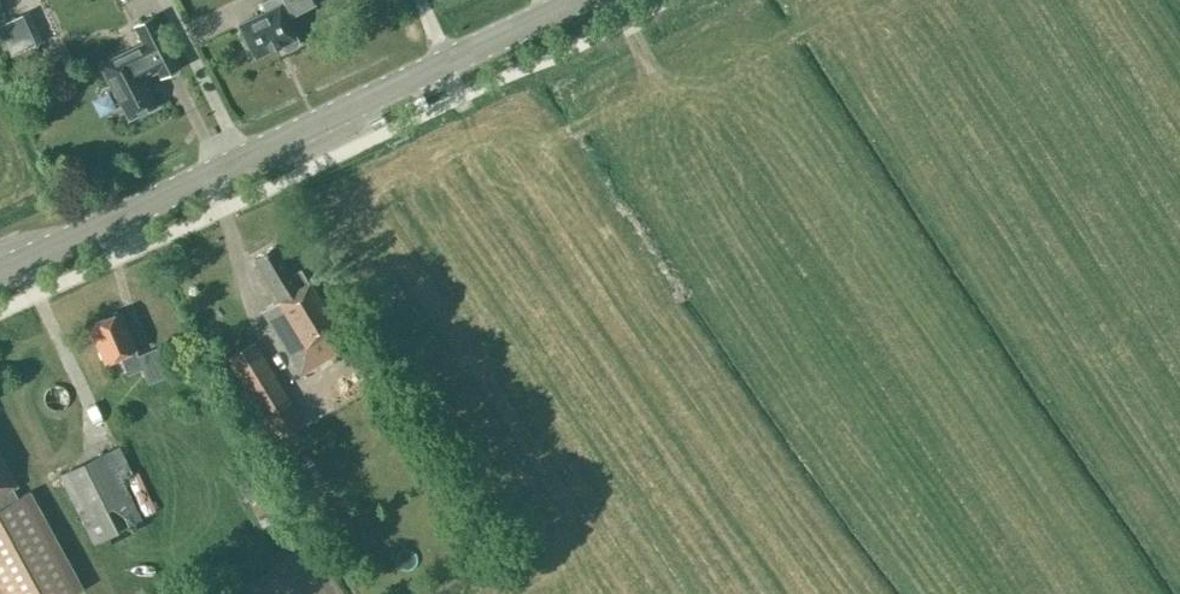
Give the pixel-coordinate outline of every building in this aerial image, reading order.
[(296,45),(297,40),(285,17),(311,4),(309,0),(259,0),(258,0),(264,12),(238,24),(254,57),(281,44),(282,47),(287,49),(296,45)] [(0,26),(0,34),(11,58),(44,42),(29,12),(0,26)] [(152,16),(135,25),(152,59),(137,67),(128,50),(100,64),(128,119),(156,105),(143,78),(158,70),(162,77),(179,68),(152,16)] [(300,269),(293,274),(275,245),(253,258),(279,300),(262,310),(300,374),(347,345),(300,269)] [(156,348),(138,355),(120,312),(90,324),(105,362),(120,355),(128,374),(142,368),(148,383),(167,375),(156,348)] [(42,407),(58,404),(54,386),(38,389),(42,407)] [(290,448),(297,465),(309,460),(303,443),(290,448)] [(141,518),(122,480),(133,475),(125,460),(118,446),(60,475),(93,542),(141,518)] [(0,455),(0,593),(70,593),(82,588),(29,490),(17,497),(13,488),(17,486),(0,455)] [(379,557),(396,535),(384,525),(367,547),(379,557)]
